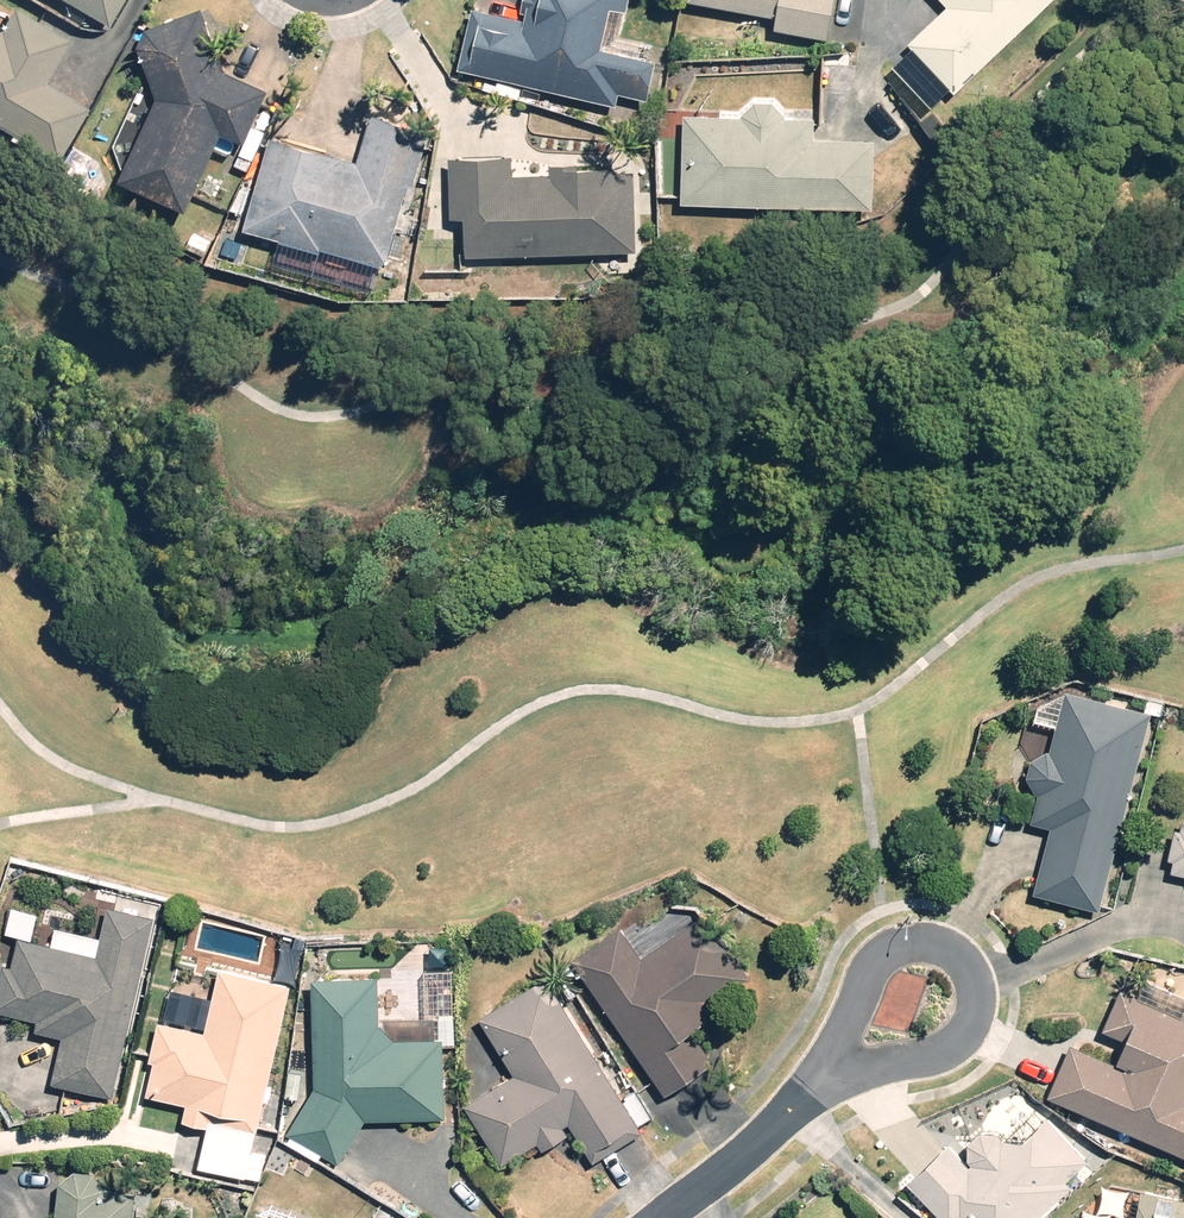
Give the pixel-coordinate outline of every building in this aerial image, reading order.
[(110,22),(124,0),(74,0),(110,22)] [(465,66),(624,104),(627,89),(656,95),(666,54),(613,42),(622,4),(632,6),(633,0),(538,0),(534,20),(479,8),(465,66)] [(784,10),(782,29),(840,37),(845,0),(705,0),(784,10)] [(916,39),(963,91),(1064,0),(948,0),(951,4),(916,39)] [(136,33),(161,93),(130,182),(197,205),(224,127),(252,137),(269,86),(238,75),(208,3),(136,33)] [(64,153),(90,106),(48,83),(71,43),(13,10),(6,23),(4,22),(2,22),(1,22),(0,22),(0,117),(64,153)] [(746,114),(692,109),(688,196),(882,203),(884,141),(820,138),(821,115),(792,114),(792,112),(791,110),(790,109),(790,107),(789,106),(788,104),(786,103),(785,102),(784,100),(782,99),(781,98),(779,98),(777,97),(776,96),(774,96),(772,96),(770,96),(768,96),(767,96),(765,96),(763,96),(761,97),(760,98),(758,98),(757,99),(755,100),(754,101),(752,103),(751,104),(750,105),(749,107),(748,108),(747,110),(747,112),(746,114)] [(362,155),(276,131),(250,223),(394,264),(433,127),(375,110),(362,155)] [(516,158),(457,157),(455,216),(475,217),(474,248),(643,253),(646,166),(554,163),(554,176),(515,175),(516,158)] [(1039,891),(1105,908),(1156,709),(1072,686),(1057,742),(1055,742),(1053,743),(1051,743),(1050,744),(1048,744),(1047,745),(1045,746),(1044,747),(1042,748),(1041,750),(1040,751),(1039,752),(1037,754),(1037,755),(1036,757),(1035,758),(1034,760),(1034,762),(1033,763),(1033,765),(1033,767),(1032,769),(1032,770),(1033,772),(1033,774),(1033,776),(1033,777),(1034,779),(1035,781),(1035,782),(1036,784),(1037,785),(1038,787),(1039,788),(1041,789),(1034,817),(1056,823),(1039,891)] [(8,965),(0,1004),(0,1009),(41,1018),(38,1029),(68,1036),(57,1085),(120,1098),(160,915),(114,905),(103,953),(27,937),(20,968),(8,965)] [(702,1028),(768,978),(714,907),(652,954),(628,921),(579,957),(679,1089),(723,1056),(702,1028)] [(194,1103),(190,1118),(215,1124),(205,1165),(253,1176),(298,981),(224,964),(209,1032),(168,1022),(151,1093),(194,1103)] [(323,971),(323,1086),(294,1128),(342,1161),(372,1117),(452,1118),(452,1035),(402,1034),(386,1022),(386,971),(323,971)] [(545,1141),(548,1148),(573,1134),(569,1126),(577,1122),(595,1152),(640,1126),(552,974),(484,1014),(519,1075),(471,1102),(506,1164),(545,1141)] [(1051,1096),(1144,1131),(1142,1137),(1183,1153),(1183,1017),(1148,1003),(1126,1060),(1072,1039),(1051,1096)] [(912,1178),(951,1217),(958,1217),(964,1213),(969,1217),(1036,1217),(1078,1179),(1073,1174),(1092,1156),(1050,1112),(1029,1132),(1009,1132),(1008,1131),(1006,1130),(1005,1129),(1004,1129),(1002,1128),(1001,1127),(999,1127),(998,1127),(996,1127),(995,1127),(993,1127),(992,1127),(990,1127),(989,1128),(987,1128),(986,1129),(985,1130),(983,1131),(982,1132),(981,1133),(980,1134),(979,1135),(978,1136),(977,1138),(977,1139),(976,1141),(976,1142),(976,1144),(976,1145),(975,1147),(976,1148),(976,1150),(976,1151),(976,1153),(977,1154),(973,1159),(952,1138),(912,1178)] [(142,1192),(114,1188),(101,1169),(80,1168),(65,1181),(60,1217),(139,1217),(142,1192)] [(1148,1183),(1143,1212),(1131,1210),(1129,1217),(1183,1217),(1183,1190),(1148,1183)]
